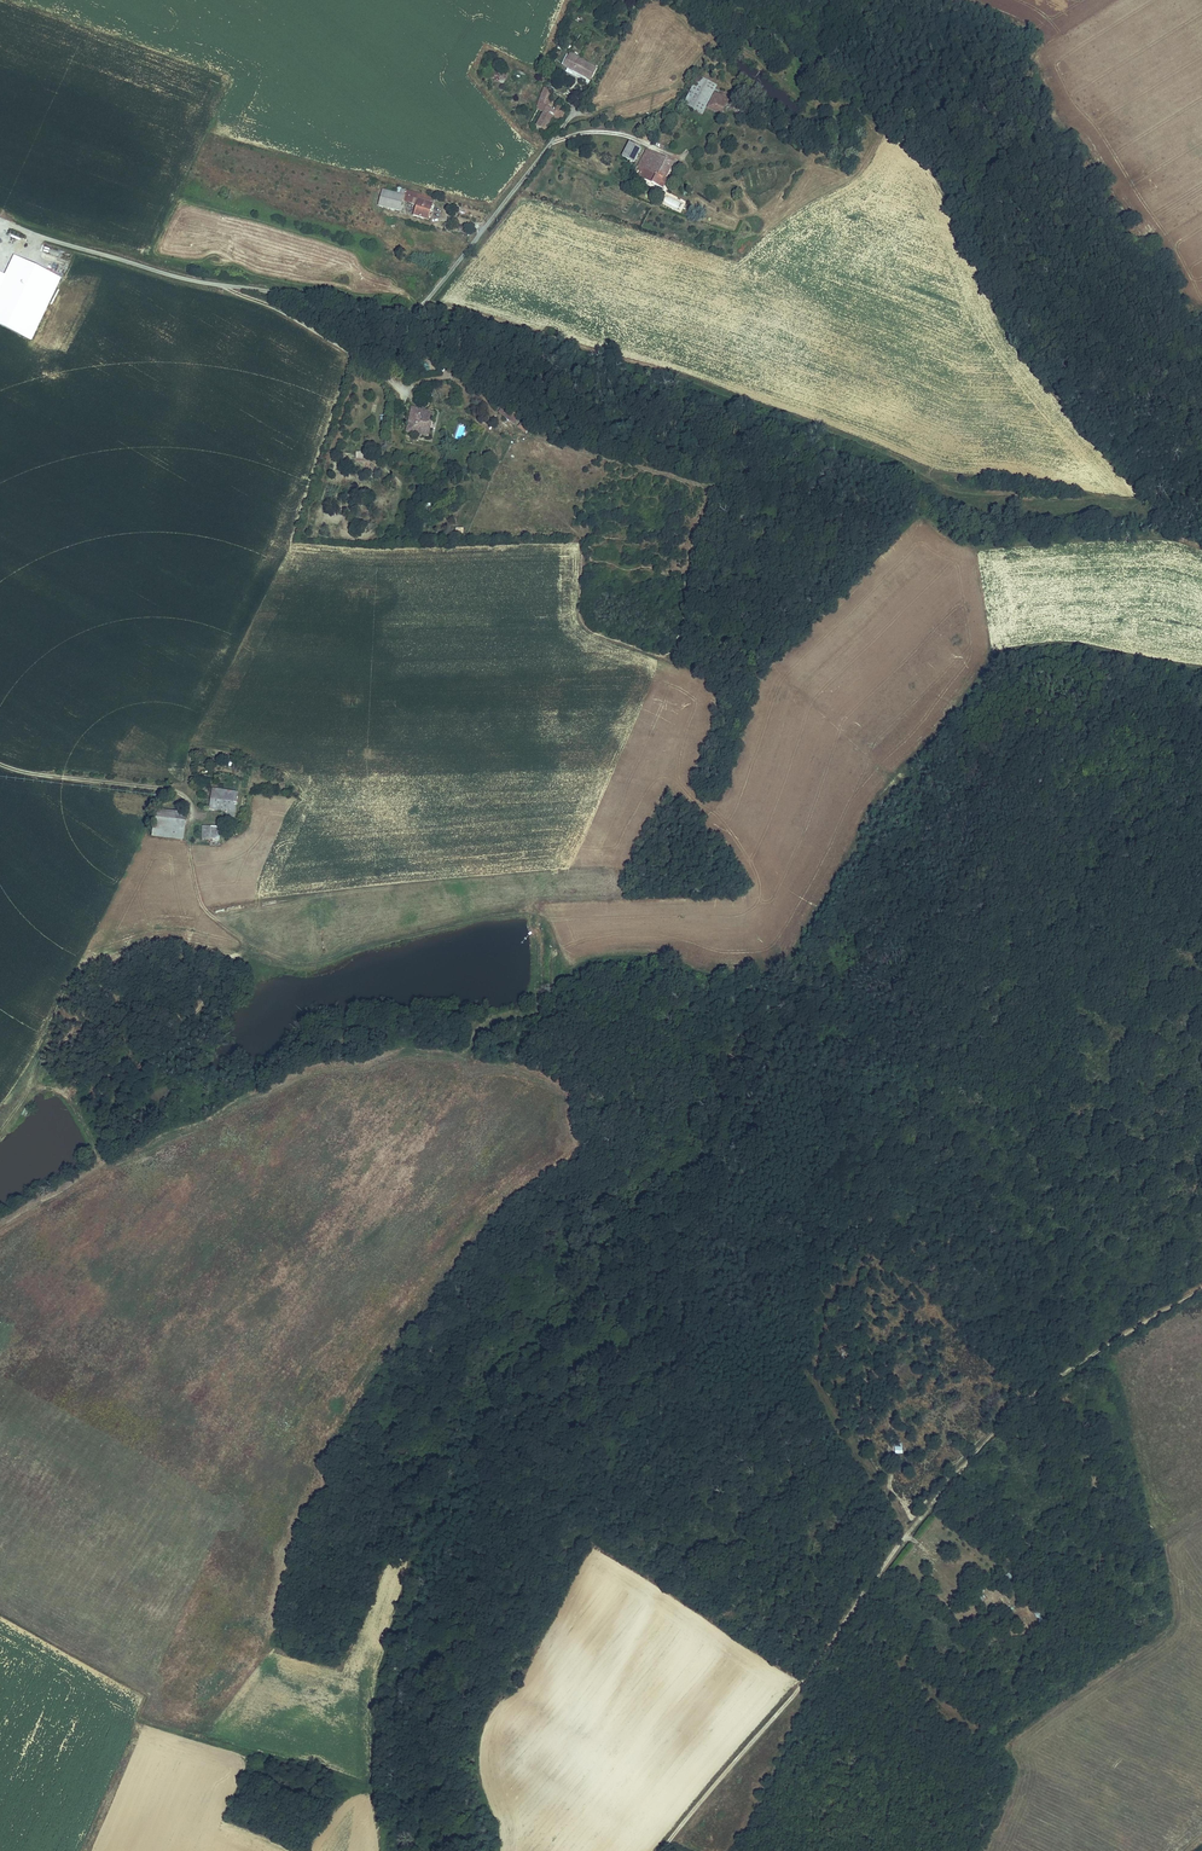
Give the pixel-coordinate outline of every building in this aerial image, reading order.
[(573,56),(574,54),(570,52),(563,65),(591,80),(597,68),(573,56)] [(707,108),(715,93),(718,87),(699,77),(684,105),(704,115),(707,108)] [(545,90),(544,90),(542,96),(550,99),(552,94),(545,90)] [(721,116),(730,101),(715,93),(707,108),(721,116)] [(550,99),(542,96),(537,107),(538,108),(534,117),(539,120),(536,127),(544,132),(550,120),(559,124),(566,110),(562,108),(563,106),(561,105),(561,107),(557,105),(553,113),(552,116),(540,110),(542,107),(545,109),(550,99)] [(545,109),(542,107),(540,110),(552,116),(553,113),(545,109)] [(539,120),(534,117),(527,129),(533,132),(536,127),(539,120)] [(621,156),(634,162),(641,146),(628,140),(621,156)] [(665,184),(675,166),(650,152),(640,171),(665,184)] [(416,205),(416,206),(417,206),(414,215),(425,218),(428,211),(430,211),(434,199),(397,188),(395,193),(383,190),(379,206),(400,211),(403,201),(416,205)] [(19,334),(43,283),(11,267),(6,277),(0,273),(0,325),(19,334)] [(514,424),(521,415),(507,404),(505,406),(504,405),(499,412),(514,424)] [(428,420),(432,421),(434,413),(412,408),(406,432),(428,437),(430,429),(426,428),(428,420)] [(517,427),(525,432),(529,427),(521,421),(517,427)] [(462,440),(465,425),(458,423),(454,438),(462,440)] [(354,460),(363,460),(364,452),(355,451),(354,460)] [(225,817),(234,818),(237,793),(213,789),(210,809),(226,811),(225,817)] [(185,813),(155,810),(153,825),(183,829),(185,813)] [(151,836),(182,839),(183,829),(153,825),(151,836)] [(219,839),(220,827),(203,826),(202,839),(219,839)] [(902,1442),(894,1443),(895,1454),(903,1453),(902,1442)]
